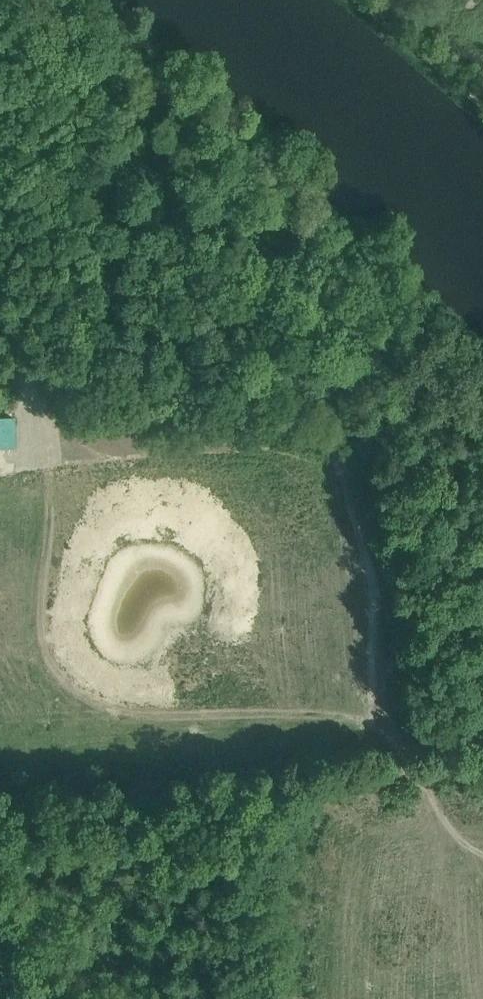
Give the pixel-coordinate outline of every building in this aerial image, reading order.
[(16,447),(15,419),(0,420),(0,448),(16,447)]
